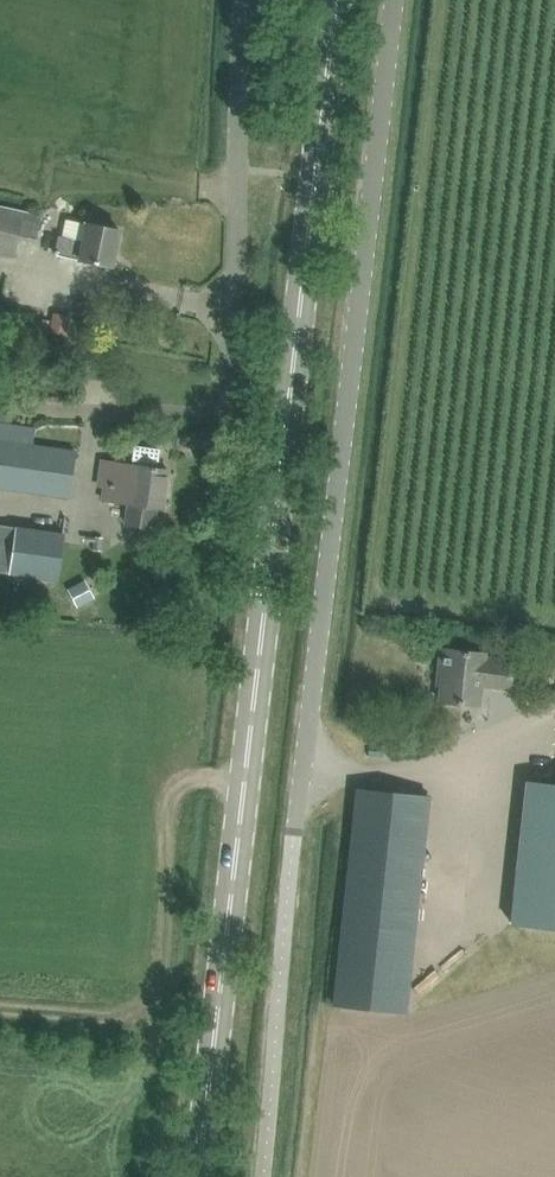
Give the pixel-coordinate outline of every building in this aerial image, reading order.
[(40,217),(0,208),(0,252),(15,255),(19,237),(35,241),(40,217)] [(112,266),(119,229),(66,218),(62,236),(59,235),(55,254),(112,266)] [(54,315),(51,331),(67,334),(70,318),(54,315)] [(68,497),(75,450),(32,444),(35,427),(0,421),(0,487),(68,497)] [(104,485),(102,498),(129,502),(126,524),(156,528),(159,506),(163,506),(168,470),(156,468),(159,449),(135,446),(133,465),(102,460),(99,484),(104,485)] [(16,526),(9,573),(56,580),(63,533),(16,526)] [(510,689),(511,681),(516,682),(518,669),(512,668),(513,660),(485,657),(485,653),(441,648),(439,669),(443,670),(439,700),(479,705),(481,686),(510,689)] [(511,922),(554,927),(554,784),(526,781),(511,922)] [(430,796),(378,791),(357,788),(333,1004),(406,1012),(430,796)]
